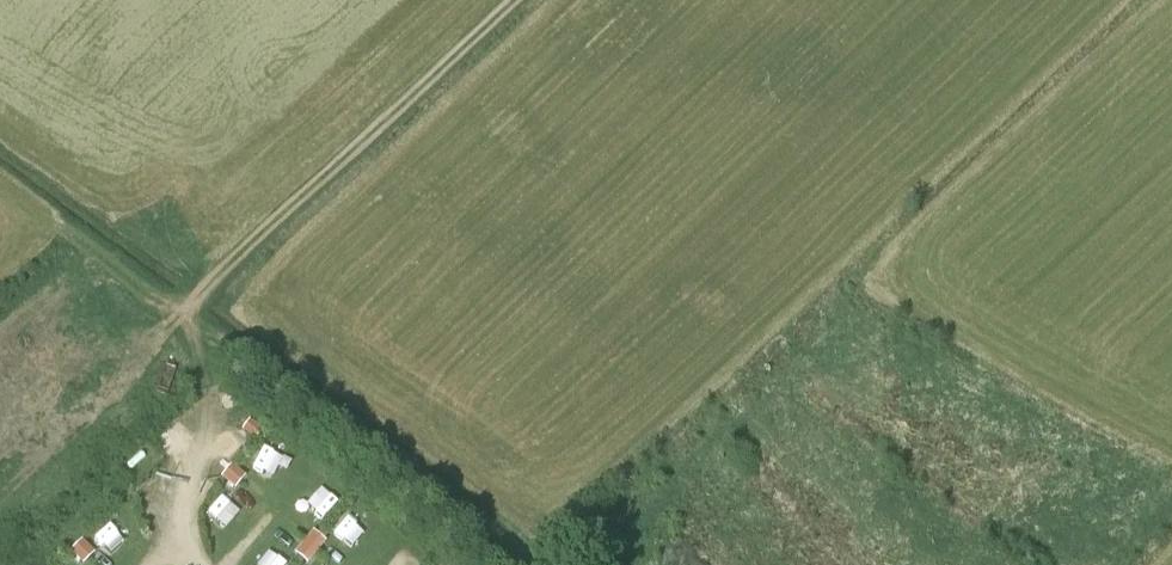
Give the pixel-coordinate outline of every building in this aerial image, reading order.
[(262,430),(249,421),(241,431),(255,441),(262,430)] [(245,477),(231,466),(221,479),(234,490),(245,477)] [(104,551),(124,540),(114,521),(93,532),(104,551)] [(325,543),(312,532),(294,554),(307,564),(325,543)] [(81,541),(69,553),(81,564),(83,564),(94,554),(81,541)]
